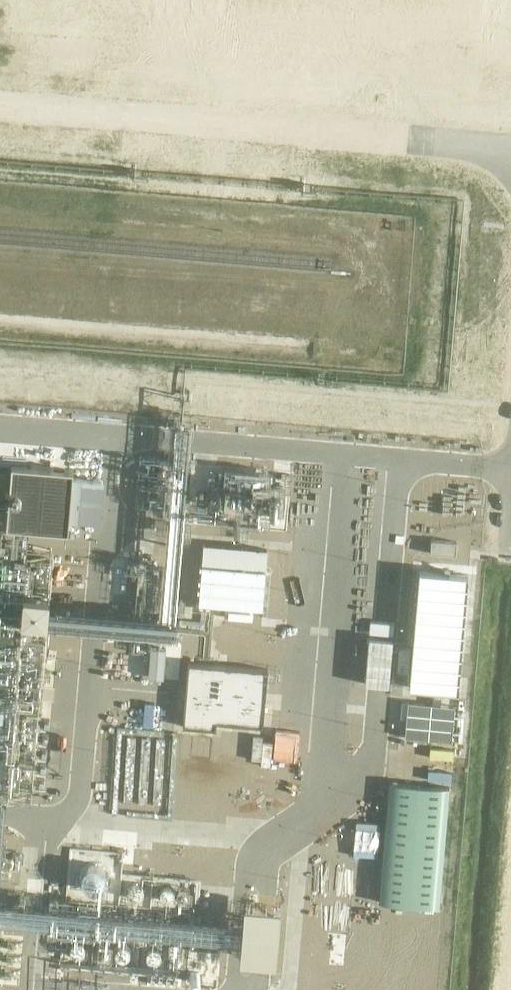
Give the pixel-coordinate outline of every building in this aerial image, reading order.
[(12,465),(7,528),(69,533),(74,471),(12,465)] [(430,552),(430,554),(457,555),(457,553),(458,541),(431,539),(430,552)] [(202,564),(199,603),(263,608),(266,569),(202,564)] [(419,570),(410,687),(459,691),(469,574),(419,570)] [(23,580),(21,607),(47,609),(50,582),(23,580)] [(168,676),(172,634),(146,632),(142,674),(168,676)] [(261,719),(266,667),(189,660),(183,724),(216,727),(217,715),(261,719)] [(407,719),(405,737),(452,741),(455,706),(408,702),(408,703),(407,719)] [(390,783),(379,902),(440,906),(449,785),(390,783)] [(101,862),(97,861),(94,861),(90,862),(87,864),(84,866),(82,870),(81,874),(82,877),(83,881),(86,884),(89,886),(92,887),(96,887),(100,887),(103,885),(106,882),(108,878),(108,875),(108,871),(106,867),(104,864),(101,862)] [(139,883),(137,882),(135,883),(133,884),(131,885),(130,887),(129,889),(130,891),(130,893),(132,895),(134,896),(136,897),(138,897),(140,896),(142,895),(143,893),(144,891),(144,889),(144,887),(143,885),(141,884),(139,883)] [(169,885),(167,885),(165,885),(163,886),(161,888),(160,890),(160,893),(161,895),(162,897),(164,898),(166,899),(168,899),(171,898),(172,897),(174,895),(174,892),(174,890),(173,888),(172,886),(169,885)] [(84,942),(80,940),(76,940),(72,942),(70,946),(70,950),(73,953),(76,955),(80,955),(84,953),(86,949),(86,945),(84,942)] [(130,947),(125,944),(120,944),(116,947),(115,952),(117,956),(121,959),(126,959),(130,956),(131,951),(130,947)] [(161,951),(158,948),(154,947),(150,949),(147,952),(147,956),(149,960),(153,962),(157,962),(161,959),(162,955),(161,951)]
